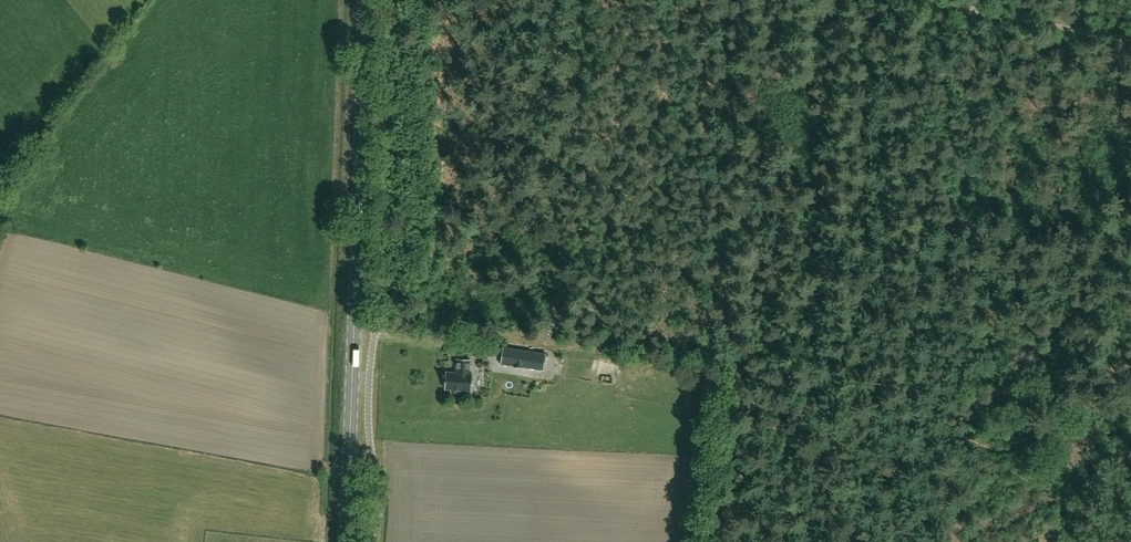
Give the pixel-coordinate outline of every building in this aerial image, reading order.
[(546,353),(503,347),(501,364),(544,371),(546,353)] [(457,359),(456,373),(446,372),(445,389),(454,390),(454,393),(463,393),(463,390),(471,391),(472,373),(469,373),(470,360),(457,359)] [(606,369),(605,379),(620,380),(620,370),(606,369)]
